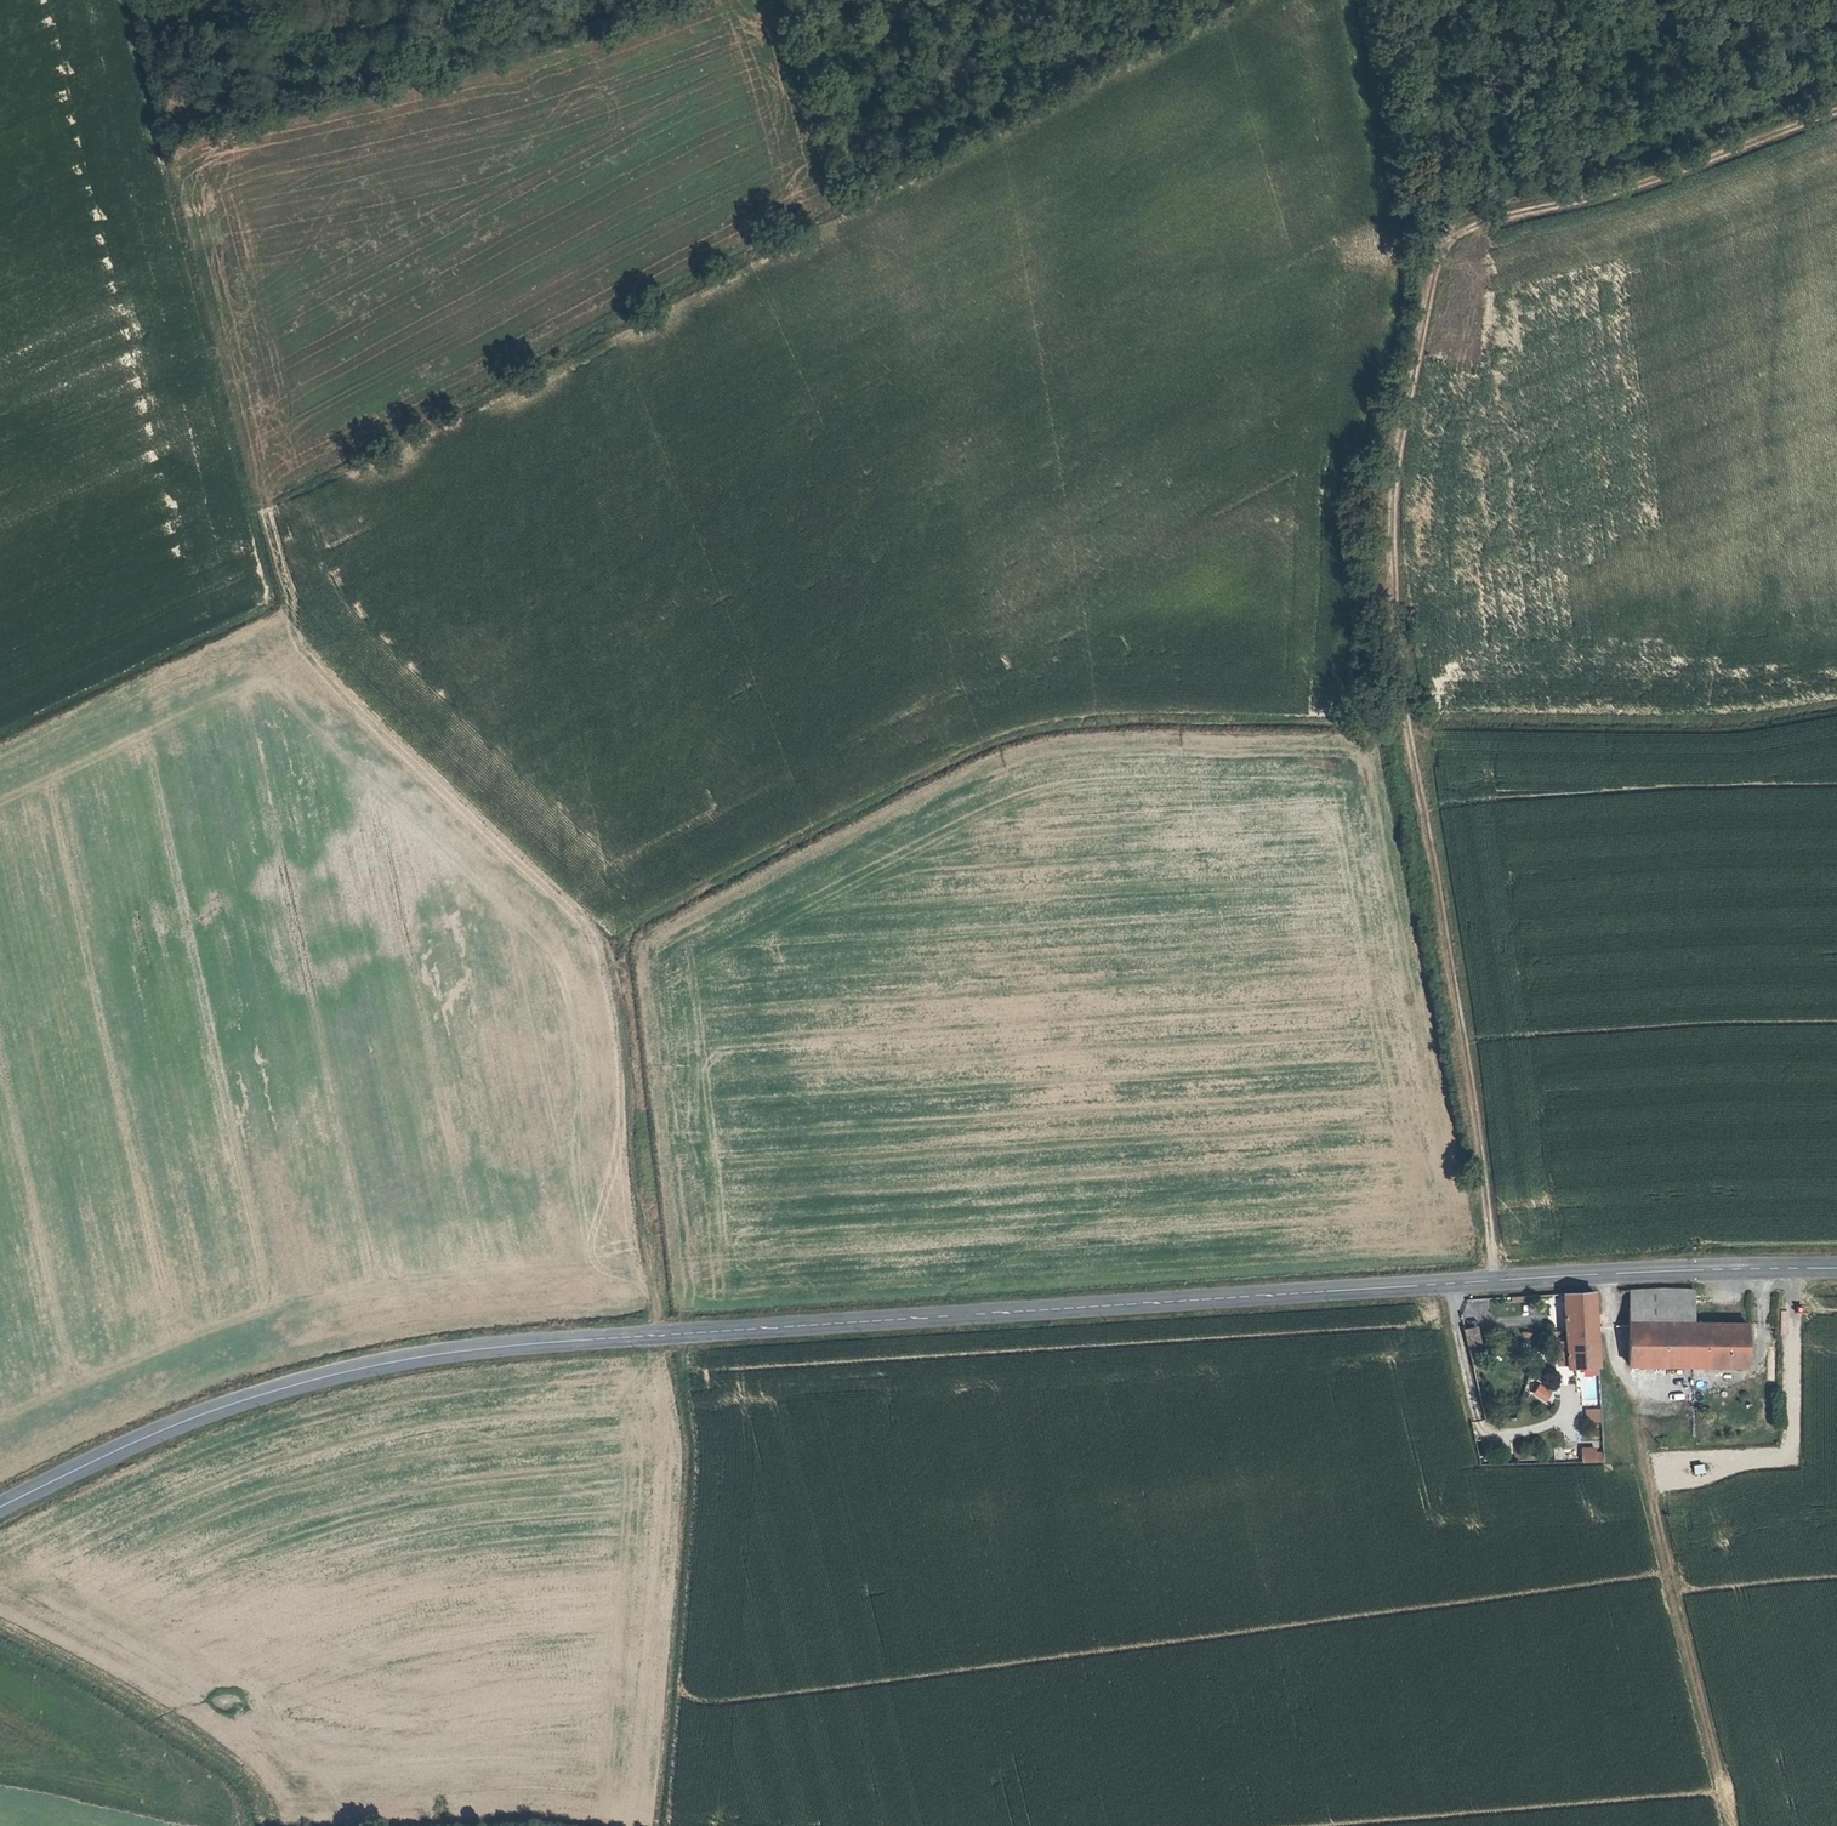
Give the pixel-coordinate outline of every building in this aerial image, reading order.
[(1099,1049),(1083,1050),(1084,1058),(1099,1057),(1099,1049)] [(1641,1287),(1627,1289),(1628,1318),(1694,1319),(1693,1286),(1641,1287)] [(1592,1291),(1563,1293),(1565,1330),(1594,1328),(1592,1291)] [(1628,1318),(1628,1358),(1746,1362),(1748,1321),(1694,1319),(1628,1318)] [(1476,1328),(1464,1331),(1467,1345),(1480,1342),(1476,1328)] [(1565,1330),(1567,1368),(1596,1366),(1594,1328),(1565,1330)] [(1474,1348),(1468,1349),(1472,1367),(1478,1366),(1474,1348)] [(1540,1382),(1532,1395),(1546,1403),(1554,1389),(1540,1382)] [(1598,1408),(1583,1409),(1583,1421),(1598,1420),(1598,1408)] [(1474,1437),(1491,1436),(1490,1420),(1473,1421),(1474,1437)] [(1603,1448),(1581,1448),(1581,1462),(1603,1462),(1603,1448)] [(1694,1475),(1705,1473),(1704,1464),(1693,1465),(1694,1475)]
